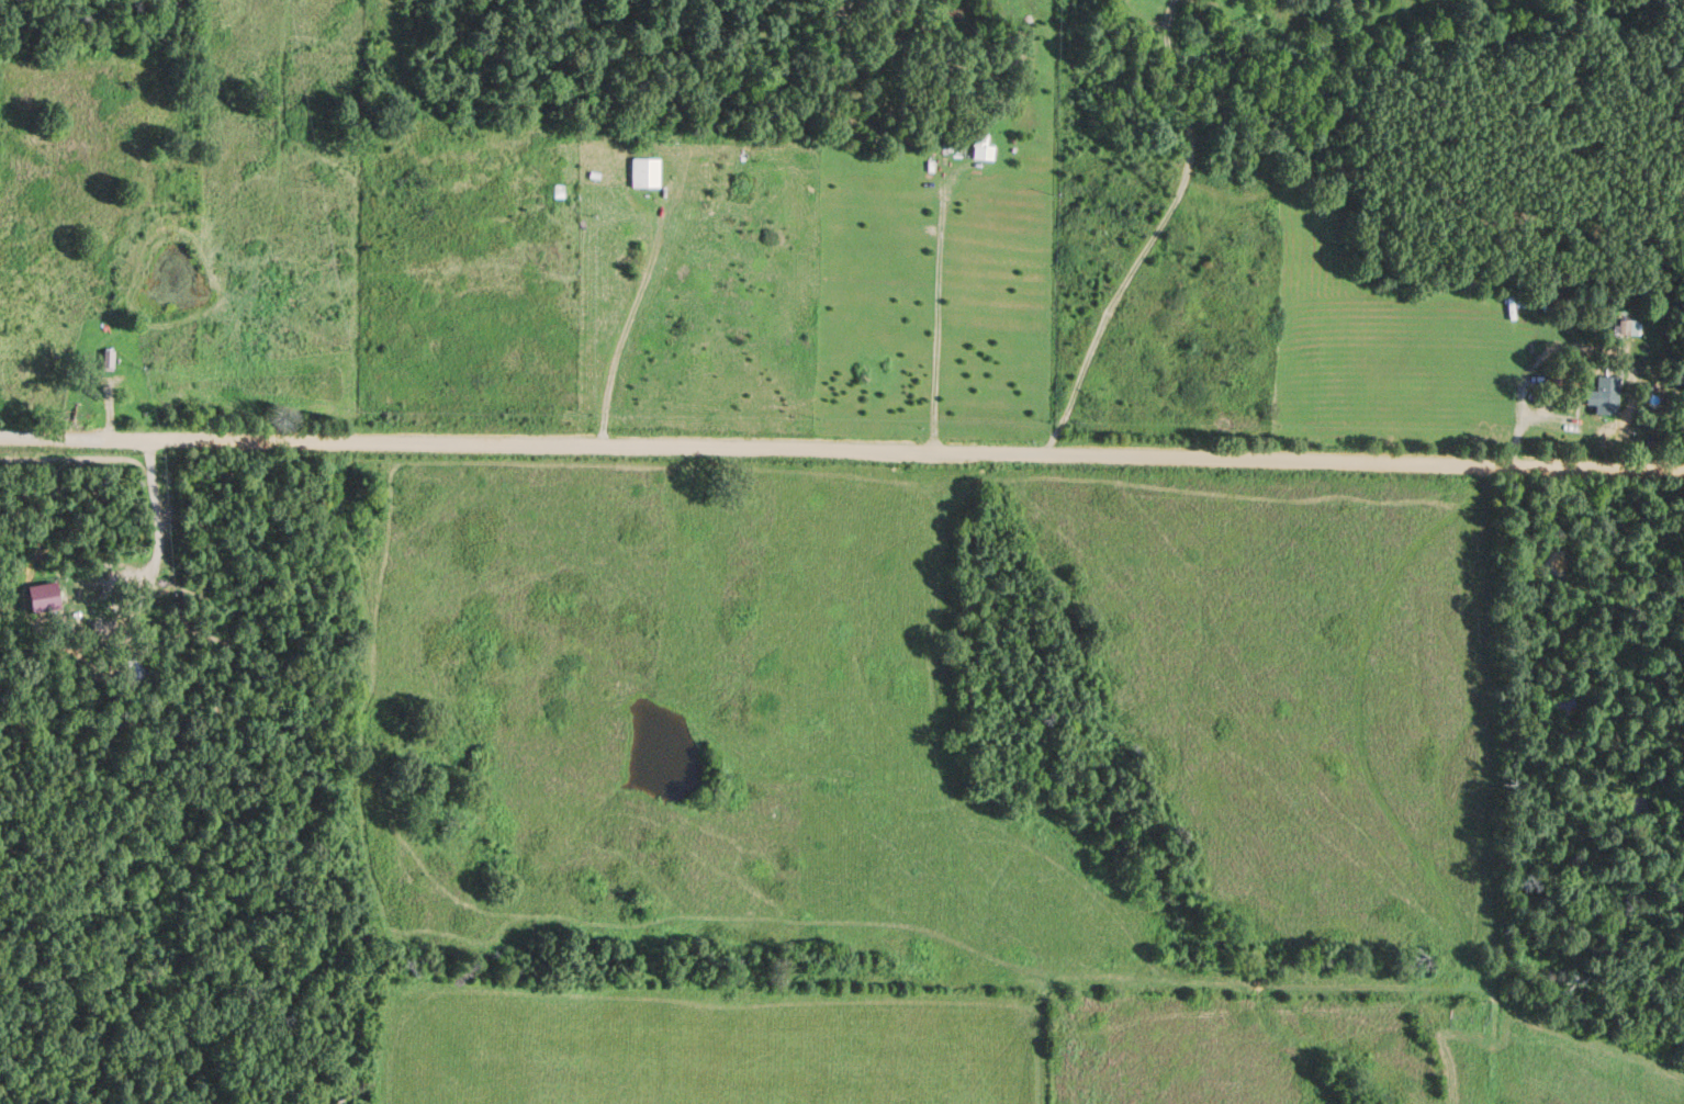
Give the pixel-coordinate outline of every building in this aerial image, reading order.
[(653,161),(625,161),(625,192),(653,192),(653,161)] [(1587,380),(1587,418),(1610,418),(1610,380),(1587,380)] [(88,630),(94,637),(99,633),(93,625),(88,630)]
